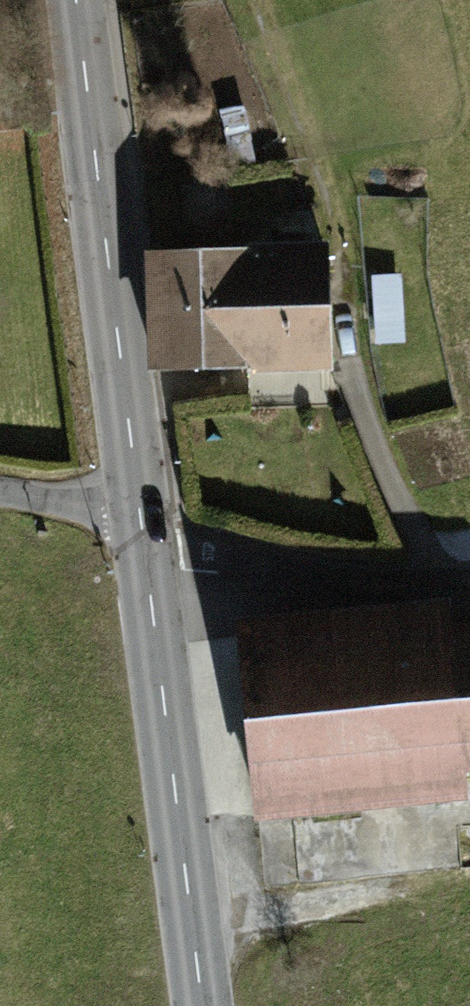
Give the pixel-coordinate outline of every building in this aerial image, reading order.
[(325,250),(152,254),(155,366),(328,362),(325,250)] [(235,617),(255,821),(469,797),(466,773),(469,773),(469,624),(452,627),(450,599),(235,617)]
